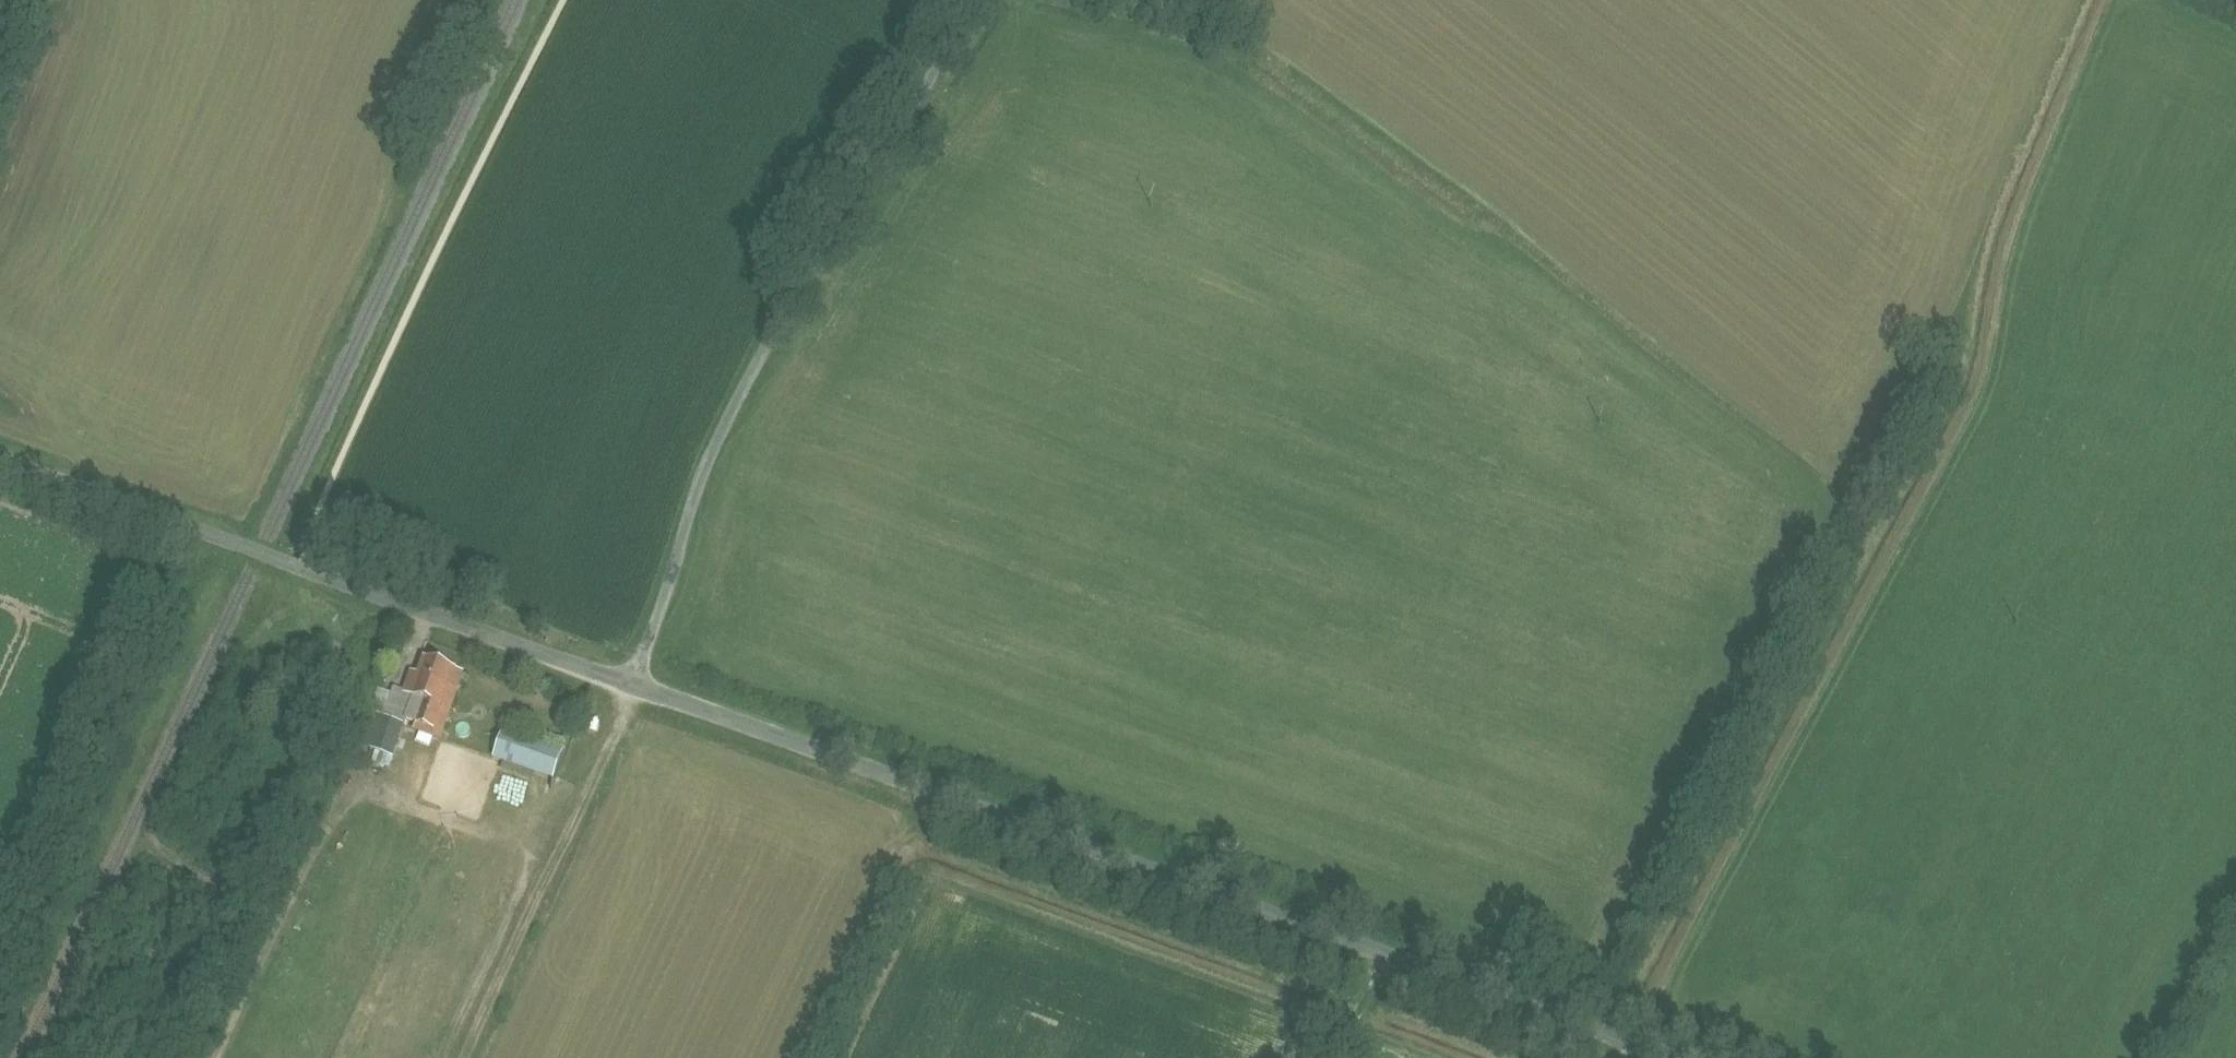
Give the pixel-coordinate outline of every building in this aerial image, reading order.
[(447,732),(467,674),(425,660),(419,677),(412,675),(404,696),(428,704),(421,723),(447,732)] [(392,758),(404,724),(373,713),(361,747),(392,758)] [(497,757),(558,778),(570,745),(509,723),(497,757)]
